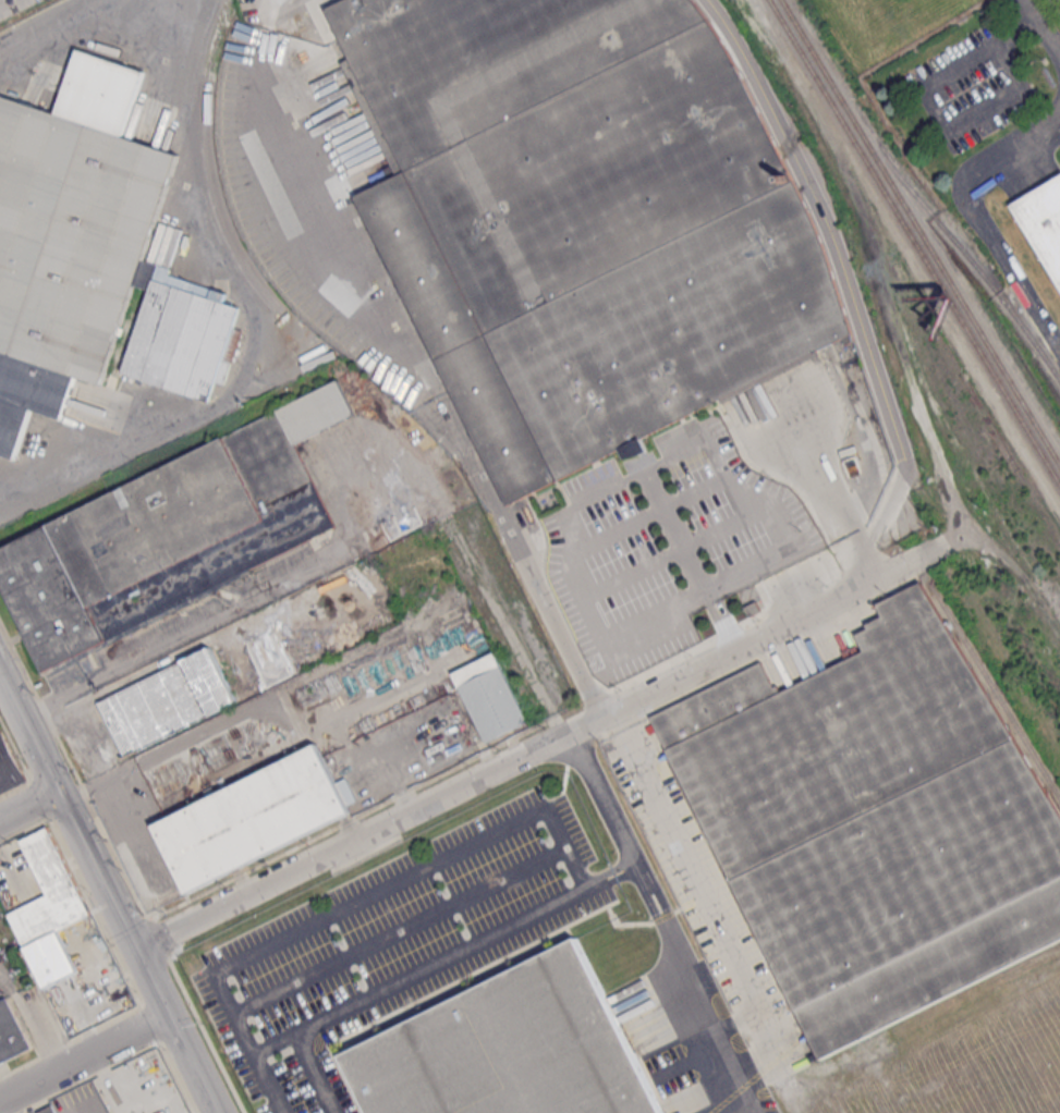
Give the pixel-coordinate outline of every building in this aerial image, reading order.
[(853,339),(809,204),(709,17),(691,0),(333,0),(322,5),(319,0),(286,0),(275,7),(272,25),(288,56),(355,200),(507,506),(853,339)] [(17,465),(35,414),(86,432),(182,154),(123,133),(142,81),(82,59),(61,118),(2,97),(0,103),(0,459),(17,465)] [(1011,206),(1059,180),(1059,293),(1011,206)] [(129,386),(214,409),(242,314),(157,283),(129,386)] [(336,526),(293,442),(353,413),(337,380),(0,548),(0,585),(44,670),(336,526)] [(821,1064),(1059,944),(1059,811),(927,587),(878,606),(884,613),(855,628),(865,651),(781,692),(767,663),(653,724),(821,1064)] [(124,755),(235,700),(208,645),(97,702),(124,755)] [(497,653),(453,670),(481,743),(526,726),(497,653)] [(24,778),(0,731),(0,790),(24,778)] [(350,811),(186,893),(154,824),(315,744),(350,811)] [(20,840),(47,827),(90,913),(58,930),(78,970),(45,988),(24,946),(8,914),(47,894),(20,840)] [(576,939),(343,1055),(372,1112),(663,1112),(576,939)] [(34,1055),(11,998),(0,1002),(0,1068),(34,1055)] [(157,1044),(191,1112),(112,1112),(94,1076),(157,1044)] [(51,1103),(36,1111),(34,1108),(29,1110),(30,1112),(56,1112),(51,1103)]
